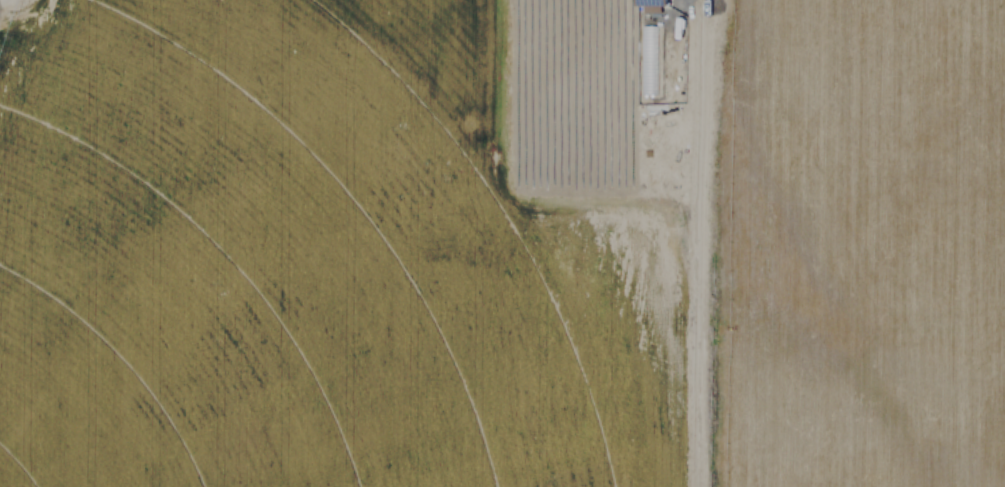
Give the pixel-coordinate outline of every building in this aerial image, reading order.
[(633,12),(664,12),(664,0),(633,0),(633,12)] [(653,25),(636,25),(636,94),(654,94),(653,25)]
